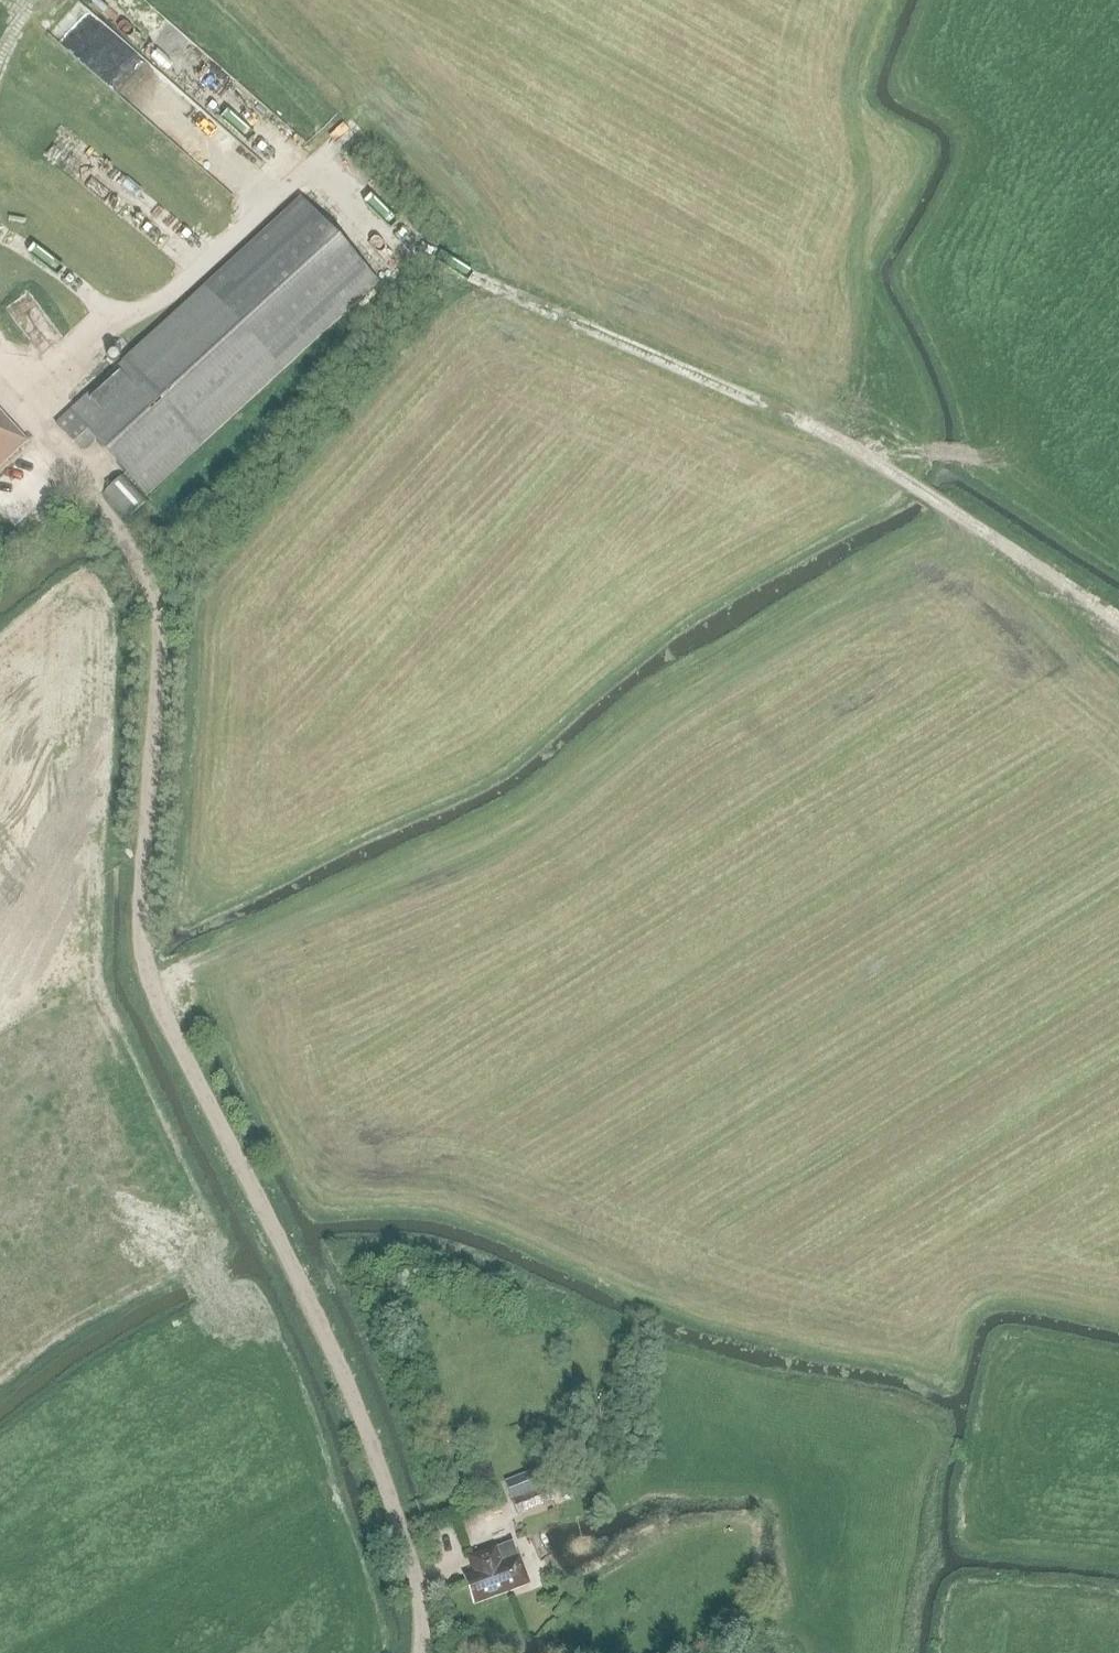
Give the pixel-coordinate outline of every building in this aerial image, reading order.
[(55,25),(99,66),(118,46),(112,41),(120,34),(108,22),(129,0),(79,0),(55,25)] [(301,197),(207,285),(69,411),(56,423),(82,452),(96,440),(147,495),(284,369),(379,282),(301,197)] [(26,441),(0,413),(0,465),(26,441)] [(125,475),(107,492),(130,517),(148,500),(125,475)] [(524,1495),(524,1494),(542,1488),(536,1472),(507,1483),(513,1499),(524,1495)] [(554,1500),(548,1486),(542,1488),(524,1494),(524,1495),(529,1509),(554,1500)] [(528,1583),(513,1541),(468,1557),(472,1567),(476,1580),(467,1584),(473,1602),(510,1589),(528,1583)]
